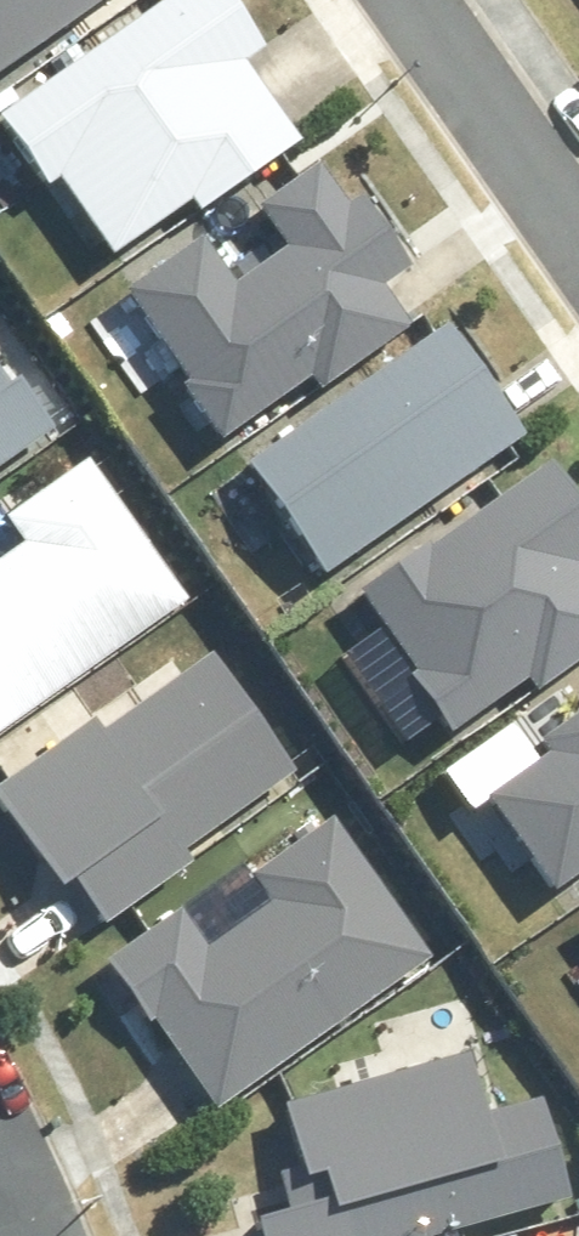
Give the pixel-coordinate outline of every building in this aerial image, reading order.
[(0,120),(0,127),(110,278),(296,144),(244,74),(265,59),(221,0),(167,0),(0,120)] [(118,0),(0,0),(0,85),(118,0)] [(122,309),(220,458),(416,331),(396,301),(423,284),(369,203),(346,218),(327,189),(273,224),(294,257),(235,296),(207,254),(122,309)] [(0,312),(0,542),(117,465),(38,345),(10,306),(0,312)] [(244,470),(335,592),(536,444),(446,322),(244,470)] [(450,753),(578,662),(578,493),(564,472),(355,618),(450,753)] [(131,490),(0,578),(0,754),(213,610),(131,490)] [(232,660),(144,718),(173,761),(112,801),(81,753),(9,800),(51,862),(120,966),(339,821),(259,701),(232,660)] [(554,912),(578,895),(578,708),(466,788),(554,912)] [(123,995),(220,1128),(429,977),(333,844),(123,995)] [(255,1235),(452,1235),(564,1207),(537,1105),(481,1119),(469,1071),(277,1120),(302,1217),(254,1229),(255,1235)]
